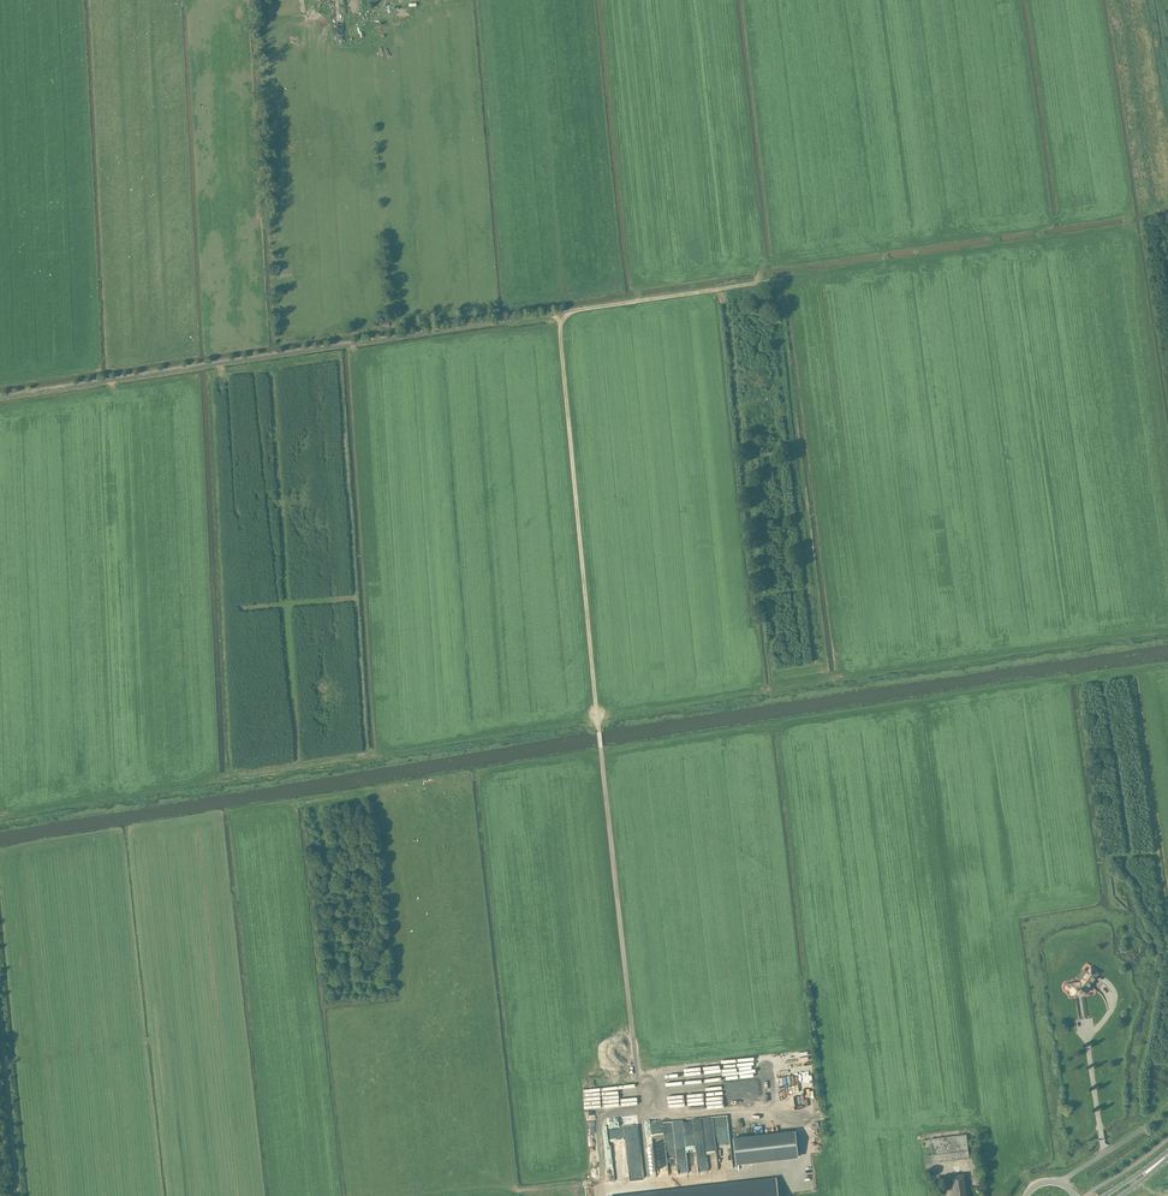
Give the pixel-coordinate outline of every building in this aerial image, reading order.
[(1095,977),(1090,973),(1086,975),(1086,976),(1082,982),(1068,984),(1067,984),(1066,986),(1066,987),(1067,988),(1068,989),(1069,990),(1071,989),(1071,994),(1088,992),(1088,987),(1095,977)] [(767,1102),(766,1077),(757,1077),(757,1090),(764,1089),(764,1093),(759,1093),(759,1102),(767,1102)] [(730,1116),(651,1122),(653,1153),(660,1153),(660,1148),(666,1147),(667,1151),(669,1151),(670,1158),(674,1158),(674,1164),(676,1164),(677,1174),(690,1174),(687,1143),(698,1142),(698,1143),(707,1143),(706,1134),(716,1134),(717,1148),(716,1148),(717,1170),(734,1169),(730,1116)] [(738,1162),(798,1157),(796,1131),(736,1136),(738,1162)] [(926,1164),(933,1163),(970,1159),(966,1134),(930,1139),(932,1155),(925,1156),(926,1164)] [(632,1174),(644,1173),(641,1150),(618,1152),(619,1165),(623,1165),(624,1168),(631,1167),(632,1174)] [(969,1193),(967,1192),(965,1178),(951,1180),(953,1195),(969,1195),(969,1193)] [(621,1195),(776,1195),(774,1179),(621,1195)]
